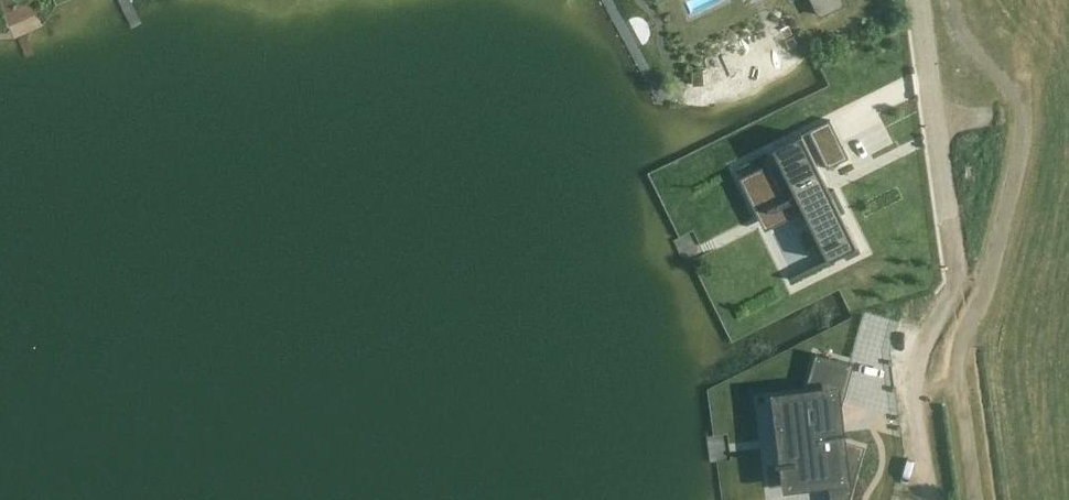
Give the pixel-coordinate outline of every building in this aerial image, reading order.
[(820,15),(843,4),(841,0),(812,0),(820,15)] [(767,223),(803,205),(803,207),(820,241),(834,235),(846,259),(861,252),(848,227),(842,229),(836,216),(842,214),(845,212),(834,189),(830,191),(824,193),(812,169),(815,167),(809,156),(807,157),(797,137),(802,135),(802,133),(773,148),(796,193),(797,197),(790,201),(788,197),(770,162),(751,172),(759,188),(751,191),(767,223)] [(770,392),(782,494),(829,488),(831,499),(849,499),(863,453),(863,452),(863,451),(863,450),(862,449),(861,449),(848,445),(843,399),(851,369),(851,368),(851,367),(850,366),(849,365),(820,357),(819,357),(818,357),(817,358),(816,359),(808,387),(770,392)]
